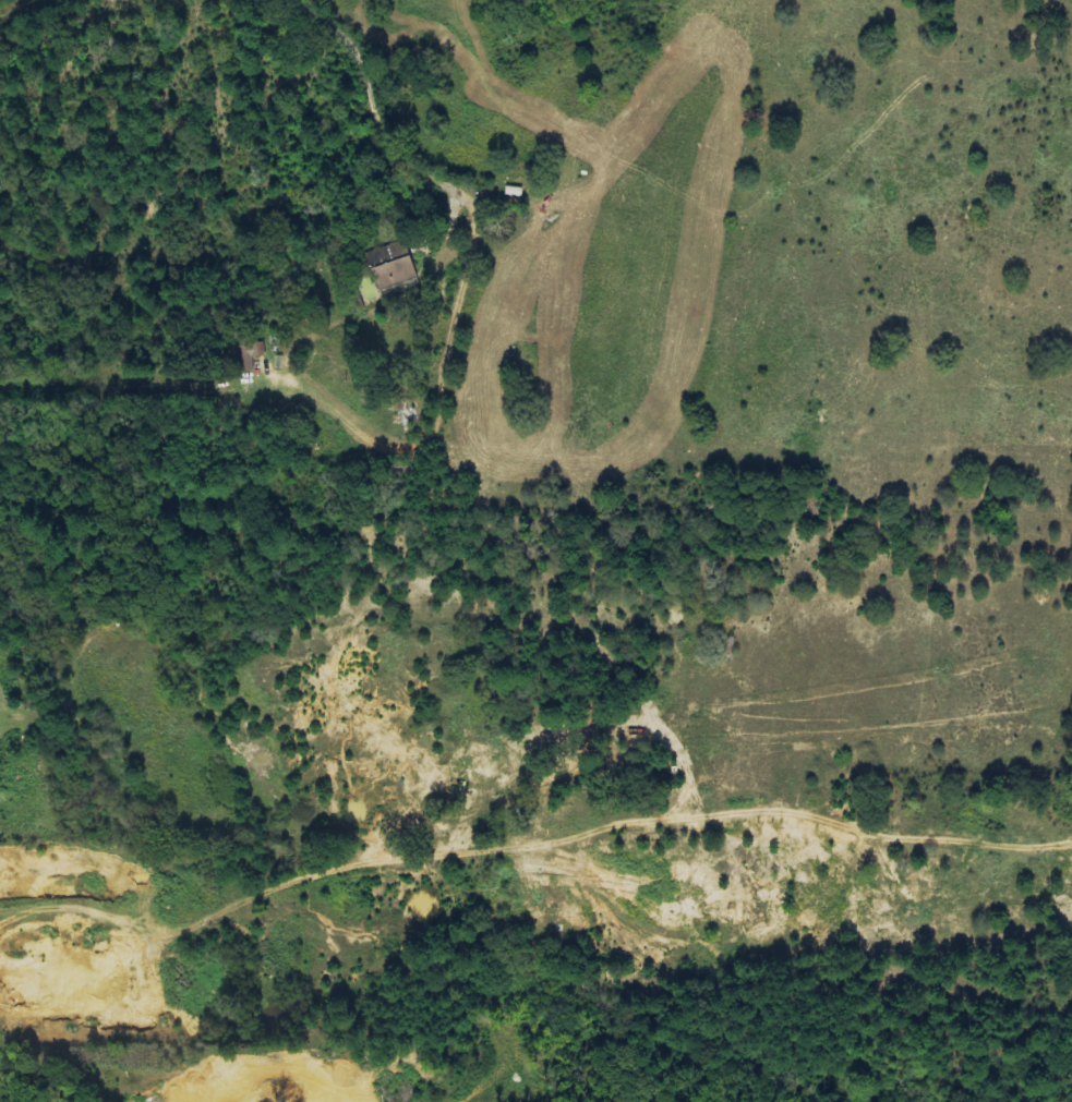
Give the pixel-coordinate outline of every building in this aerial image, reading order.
[(252,358),(264,357),(263,343),(236,344),(236,373),(252,372),(252,358)]
